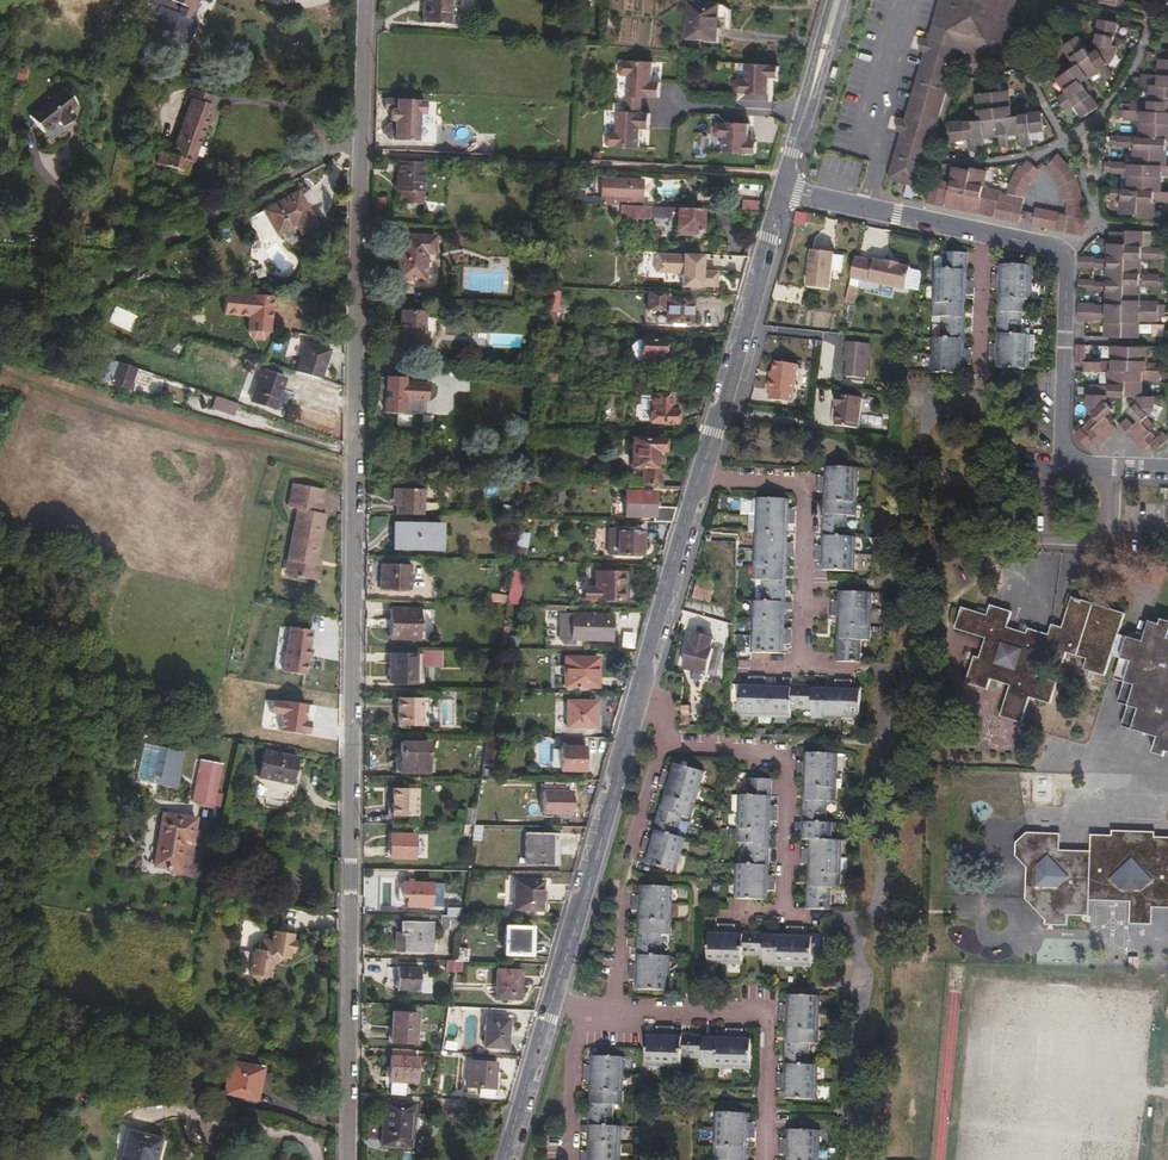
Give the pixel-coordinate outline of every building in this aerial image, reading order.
[(157,0),(132,0),(132,1),(154,9),(157,0)] [(460,0),(434,0),(433,24),(459,25),(460,0)] [(934,54),(937,42),(950,0),(941,0),(930,40),(924,39),(920,51),(926,53),(906,121),(900,119),(896,132),(903,134),(890,179),(897,181),(934,54)] [(1019,0),(950,0),(937,42),(962,49),(979,54),(1008,37),(1019,0)] [(716,40),(717,19),(726,19),(727,6),(724,3),(708,2),(689,1),(686,38),(716,40)] [(1126,39),(1114,37),(1117,20),(1100,17),(1096,41),(1099,42),(1116,45),(1125,46),(1126,39)] [(1090,54),(1077,35),(1063,44),(1073,58),(1062,65),(1066,71),(1071,67),(1090,54)] [(958,61),(962,49),(937,42),(934,54),(958,61)] [(1114,55),(1116,49),(1116,45),(1099,42),(1098,47),(1090,54),(1099,68),(1107,78),(1113,74),(1106,64),(1110,60),(1114,55)] [(1155,47),(1155,49),(1148,49),(1148,57),(1164,57),(1167,58),(1167,47),(1155,47)] [(921,188),(958,61),(934,54),(897,181),(921,188)] [(1087,78),(1099,68),(1090,54),(1071,67),(1084,86),(1088,92),(1094,88),(1087,78)] [(1164,57),(1164,65),(1160,65),(1160,74),(1141,74),(1141,75),(1135,76),(1135,83),(1155,84),(1167,84),(1167,58),(1164,57)] [(652,82),(653,62),(630,60),(630,61),(622,61),(619,64),(619,71),(621,74),(629,75),(629,81),(627,97),(641,97),(651,98),(651,97),(652,82)] [(768,96),(769,78),(778,78),(778,67),(770,67),(770,66),(746,64),(746,80),(738,80),(734,83),(734,90),(737,93),(745,93),(744,94),(768,96)] [(1084,86),(1071,67),(1066,71),(1057,77),(1067,90),(1057,98),(1061,104),(1084,86)] [(660,97),(660,82),(652,82),(651,97),(660,97)] [(1166,110),(1167,84),(1155,84),(1155,91),(1152,91),(1151,99),(1132,99),(1132,102),(1126,101),(1126,108),(1159,110),(1166,110)] [(1098,105),(1088,92),(1084,86),(1061,104),(1065,109),(1075,102),(1085,116),(1098,105)] [(68,112),(76,104),(62,88),(28,117),(42,133),(55,122),(61,128),(73,117),(68,112)] [(1037,112),(1036,105),(1030,105),(1029,103),(1011,106),(1010,97),(1006,97),(1005,89),(994,91),(996,117),(1020,114),(1037,112)] [(209,106),(212,98),(192,91),(190,100),(193,101),(209,106)] [(996,117),(994,91),(982,92),(982,100),(979,100),(980,109),(961,111),(961,114),(955,114),(955,122),(974,120),(996,117)] [(417,141),(417,125),(424,125),(428,123),(428,116),(424,114),(424,102),(418,101),(418,100),(385,99),(384,110),(394,110),(394,115),(392,115),(390,117),(390,121),(383,126),(383,133),(387,139),(393,140),(393,141),(417,141)] [(195,163),(210,120),(206,118),(209,106),(193,101),(174,156),(195,163)] [(641,112),(641,105),(627,104),(627,112),(641,112)] [(1158,137),(1159,110),(1126,108),(1119,108),(1118,116),(1125,116),(1124,118),(1143,119),(1143,128),(1145,129),(1145,136),(1151,137),(1158,137)] [(1166,110),(1159,110),(1158,137),(1167,138),(1167,110),(1166,110)] [(639,148),(640,127),(641,113),(641,112),(627,112),(618,111),(617,132),(609,132),(606,135),(606,143),(608,146),(615,146),(615,147),(639,148)] [(1044,128),(1043,111),(1037,112),(1020,114),(1022,131),(1023,144),(1030,143),(1029,130),(1044,128)] [(650,127),(650,114),(641,113),(640,127),(650,127)] [(1022,131),(1020,114),(996,117),(998,134),(1000,146),(1007,146),(1005,133),(1022,131)] [(998,134),(996,117),(974,120),(977,149),(984,148),(983,135),(998,134)] [(977,149),(974,120),(955,122),(950,122),(952,139),(968,137),(970,150),(977,149)] [(745,140),(745,122),(722,121),(715,121),(711,124),(711,131),(714,134),(722,135),(721,150),(744,152),(744,151),(753,151),(753,140),(745,140)] [(1151,163),(1151,137),(1145,136),(1111,135),(1111,143),(1116,143),(1116,145),(1135,146),(1135,155),(1138,155),(1138,163),(1145,163),(1151,163)] [(1158,137),(1151,137),(1151,163),(1163,164),(1163,156),(1166,156),(1166,148),(1167,148),(1167,138),(1158,137)] [(1054,172),(1066,161),(1059,154),(1048,166),(1054,172)] [(1042,171),(1038,167),(1029,160),(1024,167),(1035,176),(1037,177),(1042,171)] [(1048,166),(1044,161),(1038,167),(1042,171),(1048,166)] [(1059,178),(1072,169),(1066,161),(1054,172),(1059,178)] [(1144,189),(1145,163),(1138,163),(1105,161),(1105,169),(1110,169),(1110,172),(1129,172),(1129,181),(1132,181),(1132,189),(1138,189),(1144,189)] [(424,205),(425,163),(400,162),(400,191),(406,191),(405,204),(424,205)] [(1160,174),(1167,174),(1167,164),(1163,164),(1151,163),(1145,163),(1144,189),(1157,190),(1157,182),(1160,182),(1160,174)] [(1035,176),(1024,167),(1022,165),(1016,174),(1031,182),(1035,176)] [(967,193),(972,171),(955,167),(952,183),(940,181),(939,187),(941,187),(949,189),(957,191),(965,193),(967,193)] [(984,187),(986,178),(983,177),(984,169),(973,167),(972,171),(967,193),(973,194),(982,196),(990,198),(998,199),(1007,201),(1009,194),(1002,193),(1002,191),(984,187)] [(1078,179),(1072,169),(1059,178),(1062,184),(1078,179)] [(1031,182),(1016,174),(1012,183),(1027,189),(1031,182)] [(1065,192),(1081,188),(1078,179),(1062,184),(1065,192)] [(640,198),(642,184),(601,182),(600,196),(584,195),(584,201),(607,202),(607,196),(640,198)] [(1025,196),(1027,189),(1012,183),(1009,193),(1025,196)] [(937,204),(941,187),(939,187),(932,185),(928,202),(937,204)] [(945,206),(949,189),(941,187),(937,204),(945,206)] [(1083,198),(1081,188),(1065,192),(1066,200),(1068,199),(1068,198),(1083,198)] [(1137,213),(1138,189),(1132,189),(1110,188),(1110,195),(1122,196),(1121,212),(1137,213)] [(953,207),(957,191),(949,189),(945,206),(953,207)] [(1157,190),(1144,189),(1138,189),(1137,213),(1137,216),(1150,217),(1150,209),(1154,209),(1154,200),(1167,201),(1167,190),(1157,190)] [(961,209),(965,193),(957,191),(953,207),(961,209)] [(318,225),(298,193),(253,220),(265,242),(295,225),(302,235),(318,225)] [(970,211),(973,194),(967,193),(965,193),(961,209),(970,211)] [(1023,204),(1025,196),(1009,193),(1009,194),(1007,201),(1016,202),(1023,204)] [(979,213),(982,196),(973,194),(970,211),(979,213)] [(987,215),(990,198),(982,196),(979,213),(987,215)] [(1085,207),(1085,197),(1083,198),(1068,198),(1068,199),(1069,207),(1085,207)] [(995,217),(998,199),(990,198),(987,215),(995,217)] [(1003,218),(1007,201),(998,199),(995,217),(1003,218)] [(1012,220),(1016,202),(1007,201),(1003,218),(1012,220)] [(1022,216),(1023,209),(1023,204),(1016,202),(1012,220),(1021,222),(1022,216)] [(649,216),(650,205),(637,205),(637,215),(649,216)] [(666,217),(667,207),(650,205),(649,216),(666,217)] [(1041,226),(1045,209),(1037,207),(1036,212),(1035,219),(1033,225),(1041,226)] [(1084,217),(1085,207),(1069,207),(1068,214),(1071,215),(1079,216),(1084,217)] [(699,231),(700,209),(677,208),(675,234),(685,234),(686,230),(699,231)] [(1035,219),(1036,212),(1029,211),(1023,209),(1022,216),(1027,217),(1035,219)] [(1050,228),(1053,211),(1045,209),(1041,226),(1050,228)] [(804,224),(806,213),(797,211),(794,222),(804,224)] [(1058,230),(1062,213),(1053,211),(1050,228),(1058,230)] [(1067,232),(1071,215),(1068,214),(1062,213),(1058,230),(1067,232)] [(1075,234),(1079,216),(1071,215),(1067,232),(1075,234)] [(1083,236),(1087,218),(1084,217),(1079,216),(1075,234),(1083,236)] [(1163,249),(1145,249),(1145,240),(1143,240),(1143,231),(1129,231),(1129,232),(1128,257),(1141,258),(1167,260),(1167,252),(1163,252),(1163,249)] [(1128,257),(1129,232),(1113,232),(1113,244),(1112,244),(1111,260),(1099,259),(1099,258),(1082,257),(1082,266),(1110,268),(1128,268),(1128,257)] [(425,280),(426,236),(400,235),(398,279),(425,280)] [(832,290),(836,252),(813,250),(809,288),(832,290)] [(964,375),(968,253),(944,252),(944,256),(943,269),(935,269),(934,318),(942,318),(942,339),(933,339),(931,374),(964,375)] [(703,271),(704,254),(655,253),(655,273),(682,274),(681,287),(718,288),(719,271),(703,271)] [(943,269),(944,256),(936,256),(935,269),(943,269)] [(908,289),(913,267),(901,265),(901,263),(888,260),(888,262),(876,259),(876,261),(857,257),(853,277),(871,282),(908,289)] [(1143,276),(1143,266),(1141,266),(1141,258),(1128,257),(1128,268),(1127,285),(1140,285),(1167,287),(1167,279),(1162,279),(1162,277),(1143,276)] [(1031,316),(1033,266),(1000,264),(996,369),(1029,371),(1030,353),(1026,353),(1026,336),(1021,336),(1022,316),(1031,316)] [(1125,311),(1127,285),(1128,268),(1110,268),(1110,283),(1098,283),(1098,282),(1081,280),(1080,290),(1109,291),(1109,306),(1097,305),(1096,304),(1080,304),(1079,312),(1125,314),(1125,311)] [(906,297),(908,289),(871,282),(869,294),(884,298),(884,296),(903,300),(906,297)] [(557,310),(561,284),(555,284),(551,309),(557,310)] [(1142,302),(1142,293),(1139,293),(1140,285),(1127,285),(1125,311),(1166,313),(1166,306),(1160,306),(1160,303),(1142,302)] [(688,325),(689,301),(665,300),(665,292),(646,290),(645,312),(664,313),(664,324),(688,325)] [(272,333),(274,296),(226,293),(225,313),(248,314),(247,327),(251,337),(264,339),(272,333)] [(141,316),(119,305),(110,322),(133,333),(141,316)] [(425,344),(426,317),(426,312),(401,311),(401,344),(425,344)] [(1141,330),(1141,321),(1160,322),(1160,320),(1166,320),(1166,313),(1125,311),(1125,314),(1124,337),(1137,338),(1137,330),(1141,330)] [(1124,337),(1125,314),(1079,312),(1079,321),(1096,322),(1096,320),(1108,320),(1107,337),(1124,337)] [(439,325),(438,320),(433,317),(426,317),(425,344),(431,344),(438,333),(439,327),(439,325)] [(871,372),(874,337),(851,335),(850,347),(852,347),(852,354),(850,370),(871,372)] [(1034,353),(1034,337),(1026,336),(1026,353),(1030,353),(1034,353)] [(659,365),(660,342),(634,341),(633,364),(659,365)] [(320,380),(329,350),(307,343),(297,373),(320,380)] [(796,385),(801,347),(779,343),(777,354),(776,362),(772,362),(770,372),(774,372),(773,382),(796,385)] [(558,363),(560,346),(552,345),(549,362),(558,363)] [(1130,370),(1131,347),(1114,346),(1114,362),(1086,361),(1086,345),(1078,345),(1077,362),(1085,362),(1085,370),(1102,371),(1102,369),(1114,370),(1126,370),(1130,370)] [(1147,365),(1148,348),(1131,347),(1130,370),(1160,372),(1160,365),(1147,365)] [(128,387),(135,367),(118,361),(111,382),(128,387)] [(556,379),(558,367),(548,366),(547,378),(556,379)] [(1125,397),(1126,370),(1114,370),(1114,377),(1111,377),(1111,387),(1091,386),(1091,388),(1085,387),(1085,395),(1089,395),(1106,396),(1125,397)] [(1141,390),(1142,380),(1161,381),(1161,379),(1167,379),(1167,372),(1160,372),(1130,370),(1126,370),(1125,397),(1136,397),(1138,397),(1138,390),(1141,390)] [(273,409),(284,378),(262,371),(251,401),(273,409)] [(430,401),(431,383),(410,382),(408,376),(386,375),(385,413),(408,413),(409,400),(430,401)] [(215,395),(210,407),(239,418),(244,406),(215,395)] [(674,424),(675,405),(669,405),(670,396),(650,395),(650,404),(643,404),(643,422),(674,424)] [(860,430),(864,399),(838,395),(836,407),(840,407),(837,426),(860,430)] [(1112,410),(1106,403),(1106,396),(1089,395),(1089,405),(1091,412),(1095,416),(1086,425),(1090,430),(1091,429),(1097,423),(1104,417),(1112,410)] [(1150,415),(1153,406),(1153,397),(1138,397),(1136,397),(1136,405),(1129,411),(1138,421),(1144,428),(1149,433),(1154,428),(1146,419),(1150,415)] [(1116,430),(1104,417),(1097,423),(1109,436),(1116,430)] [(1132,427),(1126,421),(1120,427),(1126,433),(1132,427)] [(1144,428),(1138,421),(1132,427),(1126,433),(1132,439),(1144,428)] [(1109,436),(1097,423),(1091,429),(1103,441),(1109,436)] [(1084,435),(1090,430),(1086,425),(1080,429),(1084,435)] [(1138,445),(1150,434),(1149,433),(1144,428),(1132,439),(1138,445)] [(1092,443),(1084,435),(1080,429),(1073,435),(1086,449),(1092,443)] [(1103,441),(1091,429),(1090,430),(1084,435),(1092,443),(1097,448),(1103,441)] [(1149,446),(1156,440),(1150,434),(1138,445),(1144,452),(1149,446)] [(1155,452),(1167,441),(1162,435),(1156,440),(1149,446),(1155,452)] [(655,469),(656,440),(632,440),(631,468),(641,468),(641,486),(658,487),(658,473),(655,469)] [(857,517),(857,504),(854,504),(854,469),(828,469),(827,475),(830,475),(830,496),(827,496),(827,521),(824,521),(823,538),(826,538),(826,545),(829,545),(829,565),(826,565),(825,572),(852,573),(853,539),(846,539),(847,517),(857,517)] [(544,483),(545,472),(527,471),(527,483),(544,483)] [(451,488),(451,480),(441,480),(441,488),(451,488)] [(318,559),(327,514),(321,513),(323,501),(317,499),(320,489),(295,484),(290,508),(299,510),(289,560),(295,562),(293,576),(318,581),(321,566),(314,565),(315,559),(318,559)] [(422,516),(422,501),(422,489),(398,489),(398,507),(397,515),(409,516),(422,516)] [(654,509),(654,494),(626,493),(625,516),(653,517),(653,523),(671,524),(675,509),(654,509)] [(760,517),(760,500),(751,500),(751,517),(756,517),(760,517)] [(786,541),(786,528),(782,527),(782,507),(787,507),(787,501),(760,500),(760,517),(756,517),(756,535),(759,535),(759,552),(755,552),(754,583),(763,583),(762,604),(754,604),(752,655),(783,655),(783,649),(780,649),(780,628),(784,628),(784,614),(780,614),(780,605),(787,605),(787,587),(785,587),(785,563),(781,562),(782,541),(786,541)] [(440,550),(441,524),(396,523),(395,549),(440,550)] [(641,558),(642,531),(608,530),(607,557),(641,558)] [(293,576),(295,562),(289,560),(287,575),(293,576)] [(409,591),(410,566),(381,565),(381,590),(409,591)] [(624,601),(625,573),(597,573),(597,588),(585,588),(585,600),(624,601)] [(711,602),(716,584),(701,580),(695,597),(711,602)] [(1117,631),(1123,610),(1085,599),(1087,590),(1077,588),(1075,596),(1071,596),(1062,626),(1052,624),(1049,633),(1028,627),(1027,633),(1007,627),(1011,611),(990,606),(986,617),(961,610),(956,629),(986,638),(981,656),(976,655),(968,682),(988,689),(991,680),(1011,685),(1003,715),(1024,721),(1031,696),(1052,701),(1058,680),(1038,674),(1043,655),(1063,660),(1066,650),(1087,656),(1084,666),(1105,672),(1111,652),(1117,631)] [(870,644),(871,629),(867,629),(868,595),(842,594),(841,601),(846,601),(845,621),(841,621),(840,647),(837,647),(837,664),(862,664),(862,643),(870,644)] [(419,640),(420,610),(391,609),(390,639),(419,640)] [(282,625),(284,615),(267,612),(265,621),(282,625)] [(613,626),(613,616),(560,614),(559,640),(563,644),(574,645),(574,640),(608,641),(609,626),(613,626)] [(1166,634),(1167,627),(1167,617),(1160,615),(1158,621),(1148,618),(1142,638),(1127,634),(1121,654),(1116,675),(1126,678),(1121,698),(1131,701),(1125,721),(1159,732),(1155,746),(1167,750),(1167,747),(1167,634),(1166,634)] [(284,640),(286,629),(264,625),(262,635),(284,640)] [(1121,654),(1127,634),(1117,631),(1111,652),(1121,654)] [(707,674),(714,648),(711,648),(714,638),(694,633),(685,668),(707,674)] [(318,665),(321,641),(293,638),(291,658),(305,659),(304,680),(319,681),(321,665),(318,665)] [(441,667),(442,650),(421,650),(420,666),(441,667)] [(416,684),(417,655),(390,654),(389,683),(416,684)] [(596,688),(597,658),(564,657),(564,687),(596,688)] [(859,719),(860,692),(853,692),(852,696),(833,696),(833,691),(809,690),(809,687),(791,686),(791,694),(781,694),(781,689),(768,689),(768,693),(748,693),(748,688),(740,688),(740,714),(791,716),(791,710),(813,710),(813,720),(826,720),(826,717),(859,719)] [(422,727),(423,699),(399,698),(398,726),(422,727)] [(595,728),(596,702),(564,701),(563,727),(595,728)] [(711,725),(712,715),(702,715),(702,724),(711,725)] [(500,780),(500,737),(487,737),(487,780),(500,780)] [(583,771),(583,737),(565,737),(565,747),(560,747),(560,771),(583,771)] [(176,788),(184,751),(154,744),(146,781),(176,788)] [(427,773),(427,760),(427,744),(400,744),(400,773),(427,773)] [(829,908),(830,888),(838,888),(839,874),(836,874),(837,840),(830,840),(830,823),(824,822),(825,801),(834,801),(835,787),(832,787),(832,780),(832,771),(834,769),(836,770),(836,752),(805,751),(805,759),(809,759),(809,778),(805,779),(804,803),(802,804),(801,822),(807,822),(807,832),(803,832),(802,839),(810,839),(810,846),(814,847),(814,866),(810,866),(809,890),(805,890),(805,907),(809,907),(829,908)] [(294,807),(297,787),(292,786),(297,760),(266,753),(260,778),(252,778),(248,798),(294,807)] [(212,807),(217,763),(196,760),(191,805),(212,807)] [(674,867),(684,835),(679,834),(685,814),(692,816),(706,770),(677,762),(676,768),(679,769),(674,787),(670,787),(663,810),(660,810),(655,826),(658,827),(656,833),(660,835),(655,853),(650,853),(648,859),(674,867)] [(755,889),(755,870),(759,869),(759,863),(763,862),(763,845),(760,845),(761,821),(757,821),(758,801),(762,801),(762,795),(765,795),(766,775),(742,775),(742,794),(736,794),(735,810),(735,826),(732,827),(732,840),(740,841),(740,861),(733,861),(732,895),(758,896),(758,889),(755,889)] [(416,817),(417,786),(409,785),(409,789),(392,789),(392,816),(416,817)] [(571,814),(571,792),(541,792),(541,814),(571,814)] [(475,826),(477,811),(466,810),(465,826),(475,826)] [(188,876),(196,820),(163,815),(155,868),(170,870),(170,874),(188,876)] [(382,825),(382,817),(363,817),(362,825),(382,825)] [(1155,839),(1155,834),(1113,832),(1113,837),(1092,837),(1092,857),(1062,856),(1062,835),(1031,834),(1016,848),(1016,863),(1028,875),(1027,904),(1047,926),(1047,931),(1069,931),(1069,924),(1090,925),(1090,908),(1111,909),(1111,903),(1132,904),(1132,910),(1132,926),(1152,927),(1152,910),(1167,911),(1167,839),(1155,839)] [(415,858),(416,835),(391,834),(390,858),(415,858)] [(552,856),(552,845),(552,835),(523,834),(523,866),(552,867),(552,856)] [(430,907),(430,882),(402,882),(402,897),(407,897),(407,907),(430,907)] [(663,987),(664,961),(664,954),(659,954),(660,933),(669,933),(670,902),(668,902),(667,884),(641,882),(641,889),(644,889),(643,910),(639,910),(639,934),(636,937),(635,952),(638,953),(638,959),(642,959),(641,979),(637,979),(636,986),(663,987)] [(540,912),(541,883),(513,883),(513,911),(540,912)] [(425,953),(426,922),(401,922),(401,934),(397,934),(397,952),(425,953)] [(531,957),(532,927),(504,926),(504,956),(531,957)] [(730,935),(712,935),(711,931),(704,931),(704,957),(738,958),(738,953),(758,953),(759,962),(772,962),(774,959),(807,960),(808,950),(808,934),(800,933),(799,937),(781,937),(780,933),(757,932),(756,930),(738,929),(738,932),(731,932),(730,935)] [(289,959),(289,953),(293,953),(295,941),(292,941),(293,934),(273,931),(271,940),(265,939),(259,944),(258,949),(254,949),(250,975),(252,975),(259,983),(267,977),(270,977),(272,965),(282,959),(289,959)] [(819,950),(819,934),(808,934),(808,950),(819,950)] [(466,962),(467,950),(456,950),(455,962),(462,962),(466,962)] [(453,972),(455,962),(446,962),(446,974),(453,974),(453,972)] [(462,972),(462,962),(455,962),(453,972),(462,972)] [(421,991),(421,969),(398,968),(398,991),(421,991)] [(519,999),(519,973),(494,973),(494,999),(519,999)] [(810,1097),(811,1063),(805,1063),(806,1043),(815,1042),(815,1029),(811,1028),(812,993),(785,993),(785,1001),(789,1001),(788,1021),(784,1021),(784,1045),(781,1045),(781,1062),(783,1062),(783,1070),(787,1071),(787,1089),(783,1089),(783,1097),(810,1097)] [(416,1043),(418,1015),(395,1013),(393,1042),(416,1043)] [(507,1049),(508,1020),(485,1019),(483,1048),(507,1049)] [(675,1066),(676,1057),(697,1058),(697,1066),(728,1067),(729,1064),(745,1065),(746,1038),(738,1037),(738,1041),(719,1041),(718,1037),(695,1035),(695,1033),(677,1032),(676,1035),(669,1035),(669,1039),(650,1038),(650,1034),(643,1034),(643,1065),(675,1066)] [(419,1082),(420,1058),(412,1057),(412,1050),(393,1049),(394,1056),(391,1056),(390,1081),(387,1081),(387,1084),(388,1087),(391,1087),(391,1090),(406,1090),(406,1082),(419,1082)] [(618,1124),(610,1124),(610,1104),(619,1104),(620,1056),(587,1055),(584,1159),(617,1159),(618,1124)] [(253,1097),(257,1079),(260,1079),(263,1067),(232,1060),(225,1090),(253,1097)] [(496,1095),(496,1072),(497,1062),(469,1061),(468,1086),(480,1086),(480,1094),(496,1095)] [(411,1147),(414,1104),(385,1101),(382,1145),(411,1147)] [(744,1113),(712,1111),(710,1159),(743,1159),(744,1113)] [(817,1129),(785,1128),(784,1159),(816,1159),(817,1129)] [(159,1141),(129,1134),(123,1159),(155,1159),(159,1141)]
